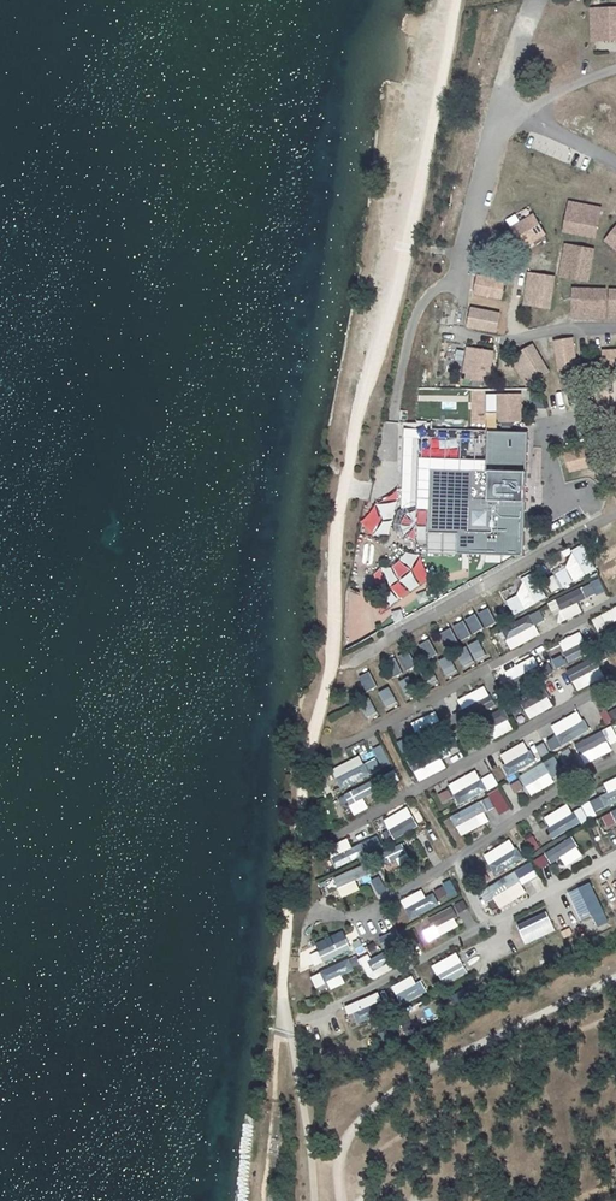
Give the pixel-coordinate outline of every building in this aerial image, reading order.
[(590,9),(591,42),(615,42),(615,8),(590,9)] [(569,202),(564,231),(598,237),(602,208),(569,202)] [(510,229),(524,251),(550,235),(536,213),(510,229)] [(607,239),(615,247),(615,227),(607,239)] [(595,248),(567,243),(561,277),(590,281),(595,248)] [(524,306),(553,309),(557,276),(528,272),(524,306)] [(503,300),(506,282),(479,278),(476,296),(503,300)] [(573,288),(573,317),(606,318),(607,288),(573,288)] [(497,331),(500,313),(473,309),(470,327),(497,331)] [(559,369),(578,367),(575,340),(557,342),(559,369)] [(533,344),(509,360),(528,388),(552,371),(533,344)] [(493,350),(465,348),(463,380),(490,382),(493,350)] [(606,351),(607,370),(615,370),(615,351),(606,351)] [(524,395),(499,395),(499,423),(524,424),(524,395)] [(492,432),(423,430),(420,508),(413,510),(407,514),(403,519),(402,526),(403,532),(407,538),(412,541),(419,543),(419,552),(462,553),(526,556),(528,502),(528,472),(530,433),(492,432)] [(597,466),(593,447),(567,454),(571,472),(597,466)] [(598,554),(603,564),(615,557),(615,544),(598,554)] [(583,550),(561,558),(568,578),(590,570),(583,550)] [(411,568),(416,557),(404,551),(399,562),(411,568)] [(400,560),(390,567),(398,579),(408,572),(400,560)] [(615,579),(615,563),(598,572),(605,585),(615,579)] [(381,570),(388,587),(396,583),(390,567),(381,570)] [(525,589),(504,600),(512,616),(545,600),(532,574),(520,580),(525,589)] [(573,594),(549,601),(555,623),(579,616),(573,594)] [(489,608),(477,613),(484,629),(496,624),(489,608)] [(597,634),(615,625),(615,608),(590,619),(597,634)] [(539,624),(542,631),(548,628),(539,610),(500,630),(510,650),(539,636),(534,626),(539,624)] [(452,626),(460,642),(482,630),(473,615),(452,626)] [(452,628),(441,633),(448,648),(459,643),(452,628)] [(579,633),(558,642),(562,652),(583,643),(579,633)] [(427,640),(416,647),(425,662),(436,654),(427,640)] [(476,664),(487,658),(478,640),(467,645),(476,664)] [(475,665),(469,649),(456,654),(462,670),(475,665)] [(408,652),(396,657),(402,673),(415,668),(408,652)] [(446,679),(456,674),(447,657),(438,661),(446,679)] [(512,681),(526,708),(543,698),(537,686),(528,690),(521,676),(538,667),(532,657),(503,672),(509,683),(512,681)] [(576,691),(602,678),(597,668),(571,681),(576,691)] [(429,689),(438,684),(431,671),(422,676),(429,689)] [(357,678),(365,693),(376,687),(368,672),(357,678)] [(495,737),(508,732),(489,686),(456,698),(462,712),(471,708),(475,719),(486,715),(495,737)] [(387,687),(376,693),(387,711),(398,705),(387,687)] [(357,705),(368,722),(378,715),(368,698),(357,705)] [(547,698),(523,710),(528,720),(552,708),(547,698)] [(554,736),(545,741),(551,752),(588,731),(577,711),(549,727),(554,736)] [(415,734),(397,742),(414,783),(446,769),(442,759),(455,753),(442,724),(440,725),(435,712),(410,723),(415,734)] [(603,730),(606,739),(615,735),(615,733),(613,726),(603,730)] [(573,744),(582,765),(612,752),(603,731),(573,744)] [(491,772),(497,782),(534,762),(523,742),(498,755),(504,765),(491,772)] [(374,759),(362,765),(358,756),(330,769),(340,790),(379,772),(374,759)] [(518,779),(531,797),(564,774),(552,756),(518,779)] [(456,805),(485,793),(476,772),(448,783),(456,805)] [(615,804),(615,777),(602,783),(608,797),(566,815),(570,824),(615,804)] [(518,781),(509,784),(513,794),(522,790),(518,781)] [(370,782),(342,795),(352,817),(368,809),(363,798),(375,793),(370,782)] [(487,795),(499,816),(510,810),(497,789),(487,795)] [(449,817),(460,837),(489,823),(483,812),(493,807),(487,797),(449,817)] [(548,828),(573,814),(567,803),(542,817),(548,828)] [(406,807),(381,821),(393,841),(417,827),(406,807)] [(598,816),(603,830),(615,825),(615,809),(598,816)] [(374,835),(357,847),(363,856),(380,844),(374,835)] [(572,837),(544,853),(550,864),(560,859),(565,867),(583,857),(572,837)] [(346,839),(328,846),(336,867),(354,859),(346,839)] [(511,841),(483,854),(493,876),(520,863),(511,841)] [(382,852),(389,867),(408,857),(401,843),(382,852)] [(538,870),(548,865),(544,855),(533,860),(538,870)] [(526,897),(521,884),(537,878),(533,867),(484,884),(493,909),(526,897)] [(340,898),(359,890),(355,881),(361,878),(357,868),(332,878),(340,898)] [(376,895),(386,890),(378,875),(368,880),(376,895)] [(528,895),(543,888),(538,877),(523,884),(528,895)] [(432,889),(440,904),(458,894),(449,880),(432,889)] [(596,927),(607,922),(589,883),(566,893),(579,922),(591,916),(596,927)] [(432,893),(425,896),(421,889),(400,900),(410,920),(438,905),(432,893)] [(463,900),(453,905),(457,914),(467,909),(463,900)] [(450,907),(427,918),(431,926),(422,930),(427,942),(460,926),(450,907)] [(516,923),(523,944),(554,933),(547,913),(516,923)] [(383,951),(399,944),(393,931),(377,938),(383,951)] [(325,938),(313,944),(316,951),(308,955),(314,968),(350,951),(345,939),(329,947),(325,938)] [(369,980),(392,970),(385,953),(361,963),(369,980)] [(456,953),(430,965),(437,981),(464,969),(456,953)] [(341,975),(360,967),(355,956),(310,977),(315,989),(326,984),(329,990),(345,983),(341,975)] [(401,1006),(424,993),(413,974),(390,987),(401,1006)] [(346,1006),(354,1025),(380,1015),(372,995),(346,1006)]
